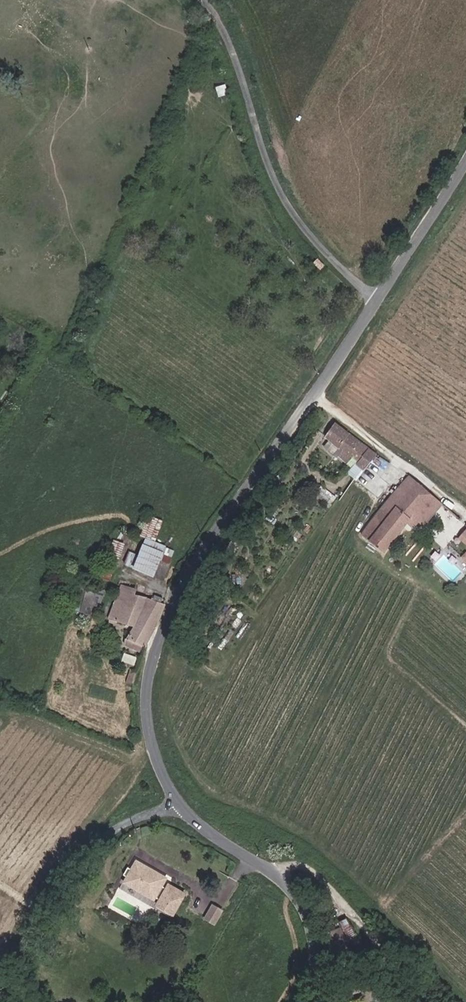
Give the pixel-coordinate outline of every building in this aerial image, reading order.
[(381,453),(339,422),(329,435),(342,447),(337,453),(355,467),(358,463),(368,469),(381,453)] [(425,524),(443,502),(412,475),(364,532),(384,549),(414,514),(425,524)] [(142,555),(132,552),(127,564),(165,578),(176,548),(158,542),(166,520),(151,514),(143,536),(149,538),(142,555)] [(100,587),(83,583),(77,608),(94,612),(100,587)] [(123,584),(112,620),(136,628),(133,638),(130,637),(127,647),(143,652),(145,645),(150,647),(165,603),(138,595),(140,589),(123,584)] [(131,682),(138,683),(140,673),(133,672),(131,682)] [(172,879),(140,861),(127,883),(159,902),(161,899),(164,900),(161,907),(179,917),(193,895),(173,883),(170,888),(168,887),(172,879)] [(217,924),(225,911),(215,905),(207,918),(217,924)] [(344,927),(354,948),(362,945),(351,923),(344,927)] [(341,954),(348,951),(338,931),(332,934),(341,954)] [(338,961),(340,966),(353,962),(351,956),(338,961)]
